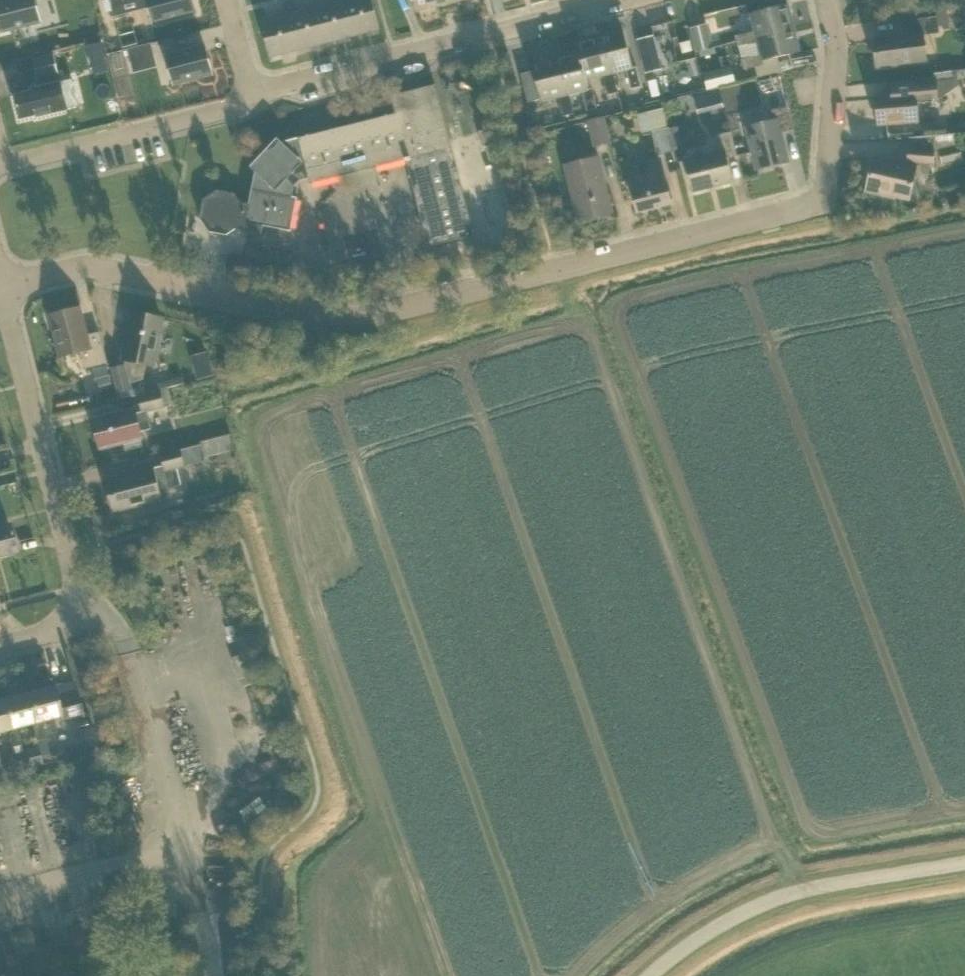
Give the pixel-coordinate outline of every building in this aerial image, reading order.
[(0,1),(0,33),(43,23),(37,0),(5,0),(0,1)] [(158,22),(197,13),(194,0),(152,0),(158,22)] [(316,7),(325,43),(352,37),(343,1),(342,0),(332,0),(329,1),(330,4),(316,7)] [(343,1),(352,37),(380,30),(372,0),(345,0),(343,1)] [(438,6),(436,0),(414,0),(416,11),(438,6)] [(303,11),(288,14),(298,51),(325,43),(316,7),(315,4),(302,7),(303,11)] [(738,47),(757,42),(756,38),(794,28),(788,4),(750,14),(755,32),(735,37),(738,47)] [(938,26),(950,25),(948,10),(937,11),(937,17),(938,26)] [(275,15),(276,18),(261,21),(270,58),(298,51),(288,14),(288,11),(275,15)] [(904,37),(873,41),(877,68),(928,61),(925,35),(939,33),(938,26),(937,17),(902,22),(904,37)] [(691,29),(696,52),(713,48),(707,25),(691,29)] [(794,28),(756,38),(757,42),(760,55),(741,60),(744,70),(764,65),(763,61),(800,52),(794,28)] [(599,37),(607,68),(609,74),(613,73),(627,70),(632,90),(641,87),(636,67),(633,68),(623,31),(599,37)] [(662,70),(653,36),(637,40),(645,74),(662,70)] [(609,74),(607,68),(599,37),(576,43),(578,52),(585,80),(586,80),(603,76),(608,95),(618,93),(613,73),(609,74)] [(105,53),(102,42),(90,44),(93,56),(105,53)] [(680,44),(683,54),(692,51),(690,42),(680,44)] [(128,50),(131,61),(154,56),(151,44),(128,50)] [(174,84),(213,75),(206,47),(167,56),(174,84)] [(586,80),(585,80),(578,52),(555,58),(565,96),(569,95),(582,91),(587,111),(597,108),(592,89),(589,90),(586,80)] [(53,53),(34,58),(40,81),(59,76),(53,53)] [(565,96),(555,58),(531,64),(533,72),(521,75),(529,105),(559,97),(564,117),(574,114),(569,95),(565,96)] [(732,66),(724,68),(703,73),(707,90),(736,83),(732,68),(732,66)] [(777,76),(758,81),(761,94),(781,90),(777,76)] [(652,97),(660,95),(656,80),(649,81),(652,97)] [(916,103),(938,101),(936,81),(891,84),(892,95),(875,97),(878,126),(918,122),(916,103)] [(15,95),(21,119),(37,115),(37,117),(67,109),(61,82),(31,89),(31,91),(15,95)] [(344,127),(332,131),(328,128),(323,127),(318,128),(314,131),(312,135),(299,139),(281,144),(278,142),(254,167),(256,169),(249,204),(241,203),(239,199),(218,190),(203,200),(200,217),(210,231),(227,235),(236,229),(262,234),(263,226),(291,231),(297,197),(291,196),(300,179),(309,177),(311,183),(406,159),(428,245),(473,234),(436,85),(391,96),(391,97),(384,100),(378,103),(366,113),(360,116),(349,120),(346,122),(345,126),(344,127)] [(725,105),(722,93),(697,99),(700,111),(725,105)] [(788,161),(781,133),(793,130),(787,106),(770,110),(773,120),(747,127),(757,169),(788,161)] [(653,132),(668,128),(663,109),(648,113),(653,132)] [(588,121),(594,148),(611,144),(605,117),(588,121)] [(675,151),(669,128),(652,132),(657,156),(675,151)] [(483,147),(493,145),(489,129),(479,131),(483,147)] [(695,191),(732,182),(726,159),(738,156),(731,132),(716,136),(720,152),(687,160),(695,191)] [(959,145),(961,145),(960,134),(936,136),(934,150),(934,152),(939,150),(959,145)] [(943,164),(963,159),(959,145),(939,150),(943,164)] [(866,192),(908,202),(914,177),(927,180),(931,165),(933,166),(934,152),(934,150),(909,148),(908,167),(874,159),(866,192)] [(564,165),(578,221),(613,212),(599,156),(564,165)] [(630,179),(638,213),(671,205),(660,158),(649,161),(652,174),(630,179)] [(80,352),(84,369),(108,363),(100,332),(88,335),(81,307),(50,316),(61,357),(80,352)] [(124,361),(125,365),(113,369),(119,393),(132,389),(130,383),(144,380),(147,365),(154,367),(163,321),(132,314),(123,360),(124,361)] [(95,369),(100,386),(112,383),(107,366),(95,369)] [(165,412),(175,409),(169,388),(160,391),(164,408),(165,412)] [(134,410),(94,419),(101,449),(142,438),(140,432),(152,429),(148,412),(164,408),(160,391),(139,396),(143,413),(136,415),(134,410)] [(186,462),(196,460),(192,445),(183,448),(186,462)] [(109,480),(117,511),(160,500),(158,494),(172,491),(171,488),(181,486),(177,469),(186,467),(181,449),(162,454),(165,467),(152,470),(152,469),(109,480)] [(17,552),(9,523),(0,526),(0,557),(17,552)] [(52,686),(27,692),(35,722),(32,723),(36,741),(45,738),(41,721),(60,716),(55,697),(52,686)] [(77,691),(55,697),(60,716),(61,720),(83,714),(77,691)] [(3,699),(11,729),(7,730),(12,747),(21,745),(16,727),(32,723),(35,722),(27,692),(3,699)] [(7,730),(11,729),(3,699),(0,700),(0,732),(7,730)] [(42,763),(38,747),(14,753),(19,770),(42,763)]
